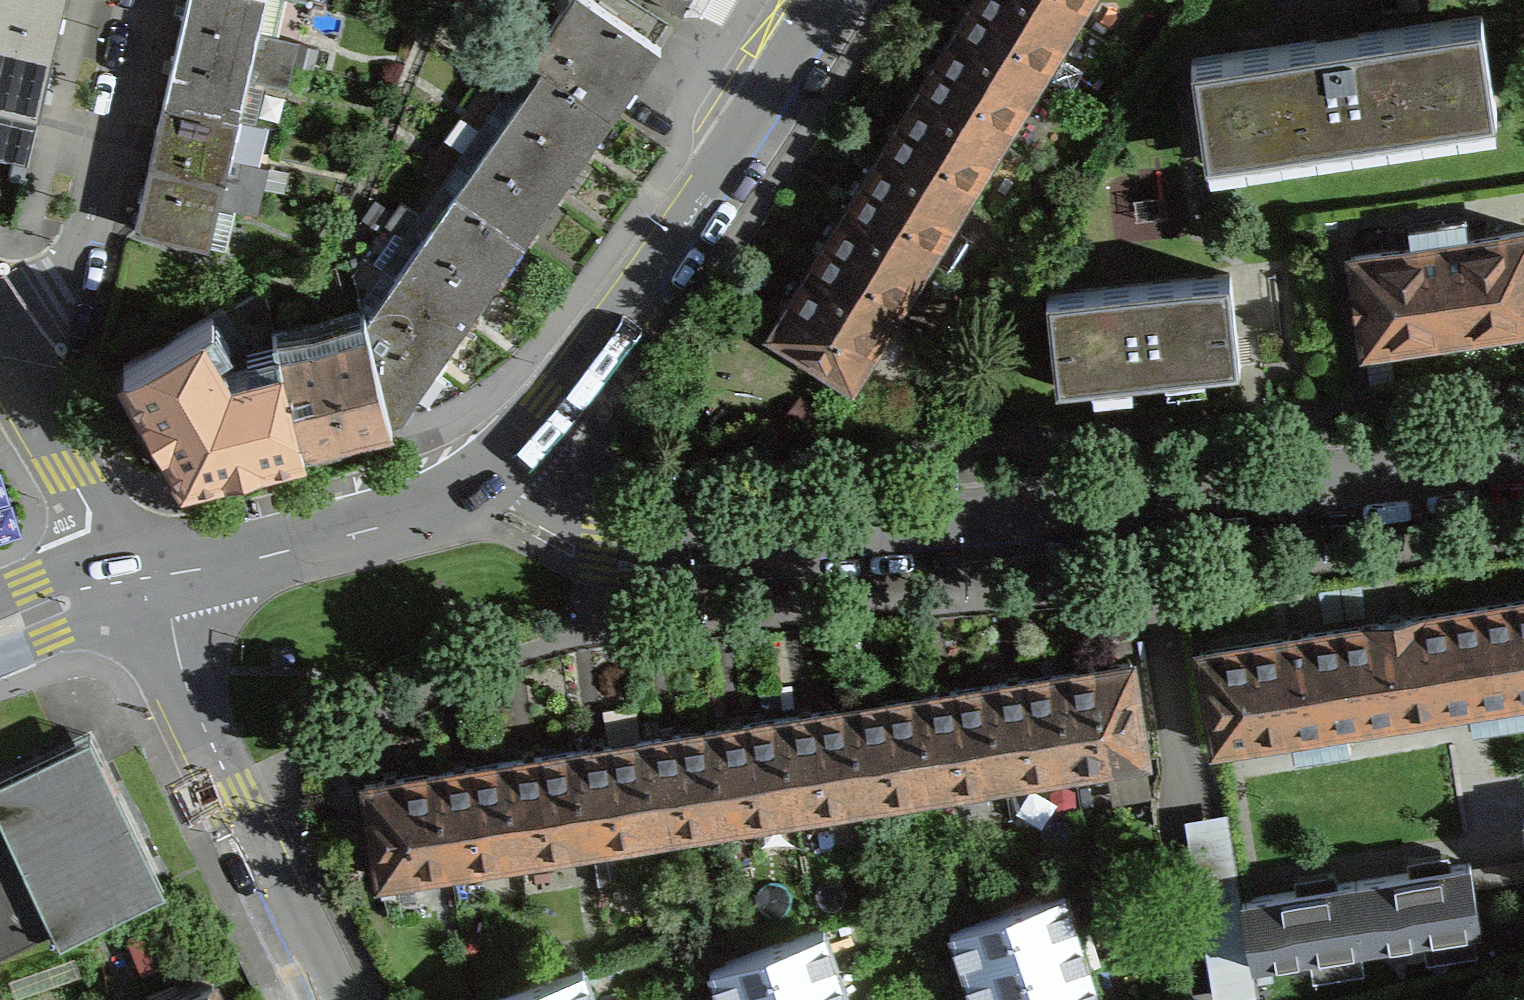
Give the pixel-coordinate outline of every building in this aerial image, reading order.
[(44,54),(56,0),(0,0),(0,45),(44,54)] [(171,39),(246,55),(259,0),(179,0),(171,39)] [(544,64),(614,113),(638,79),(660,48),(591,0),(568,0),(540,40),(519,26),(509,40),(544,64)] [(682,13),(689,0),(661,0),(682,13)] [(1073,19),(1042,0),(973,0),(972,2),(955,30),(1036,79),(1073,19)] [(1073,19),(1084,0),(1042,0),(1073,19)] [(1496,111),(1481,14),(1335,36),(1191,58),(1205,155),(1496,111)] [(934,65),(918,90),(999,139),(1036,79),(955,30),(934,65)] [(246,55),(171,39),(156,103),(232,119),(246,55)] [(0,45),(0,111),(29,118),(44,54),(0,45)] [(599,135),(614,113),(544,64),(514,107),(584,156),(599,135)] [(896,126),(881,150),(962,200),(999,139),(918,90),(896,126)] [(232,119),(156,103),(142,167),(217,183),(232,119)] [(514,107),(484,150),(554,199),(569,178),(584,156),(514,107)] [(539,220),(554,199),(484,150),(455,192),(524,241),(539,220)] [(859,187),(844,211),(925,260),(962,200),(881,150),(859,187)] [(217,183),(142,167),(127,231),(202,247),(217,183)] [(455,192),(425,235),(495,284),(510,262),(524,241),(455,192)] [(824,244),(807,271),(888,320),(925,260),(844,211),(824,244)] [(1454,334),(1503,327),(1523,324),(1523,228),(1440,241),(1454,334)] [(395,278),(465,326),(479,306),(495,284),(425,235),(395,278)] [(1454,334),(1440,241),(1351,254),(1365,348),(1410,341),(1454,334)] [(851,381),(888,320),(807,271),(786,306),(770,331),(851,381)] [(1149,376),(1240,366),(1230,273),(1046,292),(1056,385),(1149,376)] [(364,319),(435,369),(450,347),(465,326),(395,278),(364,319)] [(231,305),(241,322),(268,306),(263,286),(231,305)] [(262,455),(262,453),(300,444),(302,443),(280,355),(256,361),(225,309),(124,368),(145,403),(143,404),(163,437),(165,435),(181,461),(196,469),(225,462),(226,464),(241,460),(262,455)] [(364,319),(365,325),(389,421),(400,419),(416,396),(435,369),(364,319)] [(280,355),(302,443),(346,432),(389,421),(365,325),(278,345),(280,355)] [(1481,606),(1496,699),(1523,694),(1523,599),(1481,606)] [(1308,633),(1323,726),(1496,699),(1481,606),(1421,615),(1308,633)] [(1200,651),(1214,744),(1323,726),(1308,633),(1287,637),(1200,651)] [(1089,668),(1061,673),(1076,766),(1146,755),(1131,662),(1089,668)] [(1022,679),(991,684),(1006,777),(1076,766),(1061,673),(1022,679)] [(937,788),(1006,777),(991,684),(950,690),(922,695),(937,788)] [(882,701),(852,706),(867,799),(937,788),(922,695),(882,701)] [(797,810),(867,799),(852,706),(812,713),(782,717),(797,810)] [(797,810),(782,717),(743,724),(713,728),(728,821),(797,810)] [(674,735),(643,740),(658,833),(728,821),(713,728),(674,735)] [(165,890),(131,819),(104,763),(90,734),(0,777),(0,951),(52,926),(59,941),(165,890)] [(658,833),(643,740),(605,746),(573,751),(588,844),(658,833)] [(504,762),(519,855),(588,844),(573,751),(534,757),(504,762)] [(449,866),(519,855),(504,762),(466,768),(434,773),(449,866)] [(364,784),(379,877),(449,866),(434,773),(396,779),(364,784)] [(1185,818),(1215,999),(1240,999),(1258,997),(1252,963),(1242,899),(1228,811),(1185,818)] [(1480,927),(1470,863),(1437,868),(1356,881),(1366,945),(1480,927)] [(1252,963),(1366,945),(1356,881),(1324,886),(1242,899),(1252,963)] [(1064,889),(950,928),(959,955),(974,999),(1101,999),(1064,889)] [(823,928),(710,966),(721,999),(848,999),(823,928)] [(583,966),(484,999),(594,999),(583,966)] [(212,981),(166,999),(220,999),(212,981)]
